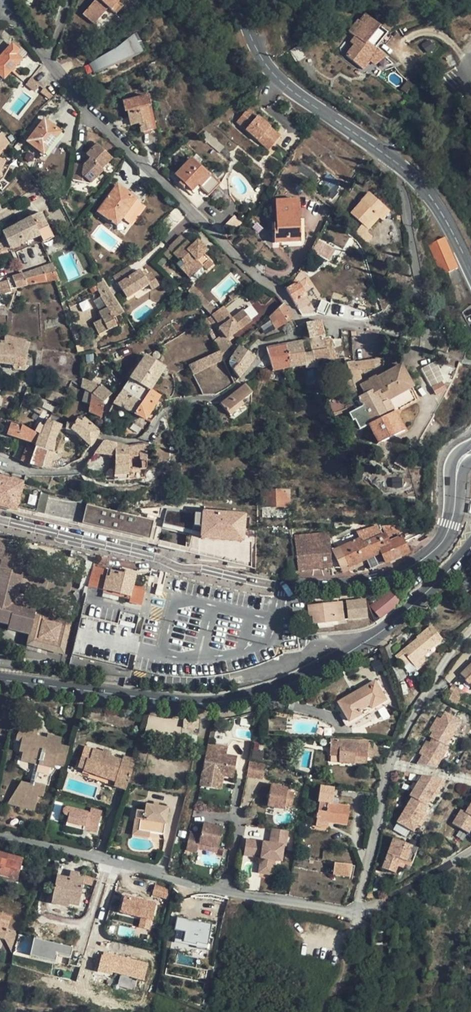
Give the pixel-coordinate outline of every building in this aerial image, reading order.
[(82,15),(93,24),(107,8),(110,11),(115,6),(117,3),(120,0),(96,0),(82,15)] [(117,3),(115,6),(110,11),(113,13),(116,15),(123,7),(117,3)] [(349,32),(355,37),(351,42),(354,45),(345,56),(363,70),(370,62),(378,53),(374,49),(380,42),(388,32),(378,24),(366,14),(359,22),(358,21),(349,32)] [(138,57),(128,43),(112,54),(95,62),(100,73),(138,57)] [(21,60),(16,55),(19,51),(12,44),(1,57),(0,57),(0,76),(4,79),(21,60)] [(21,48),(19,51),(16,55),(21,60),(27,54),(21,48)] [(308,60),(302,48),(292,54),(298,65),(308,60)] [(383,57),(378,53),(370,62),(375,65),(383,57)] [(39,85),(30,79),(26,85),(34,91),(39,85)] [(53,96),(43,89),(40,93),(49,100),(53,96)] [(127,112),(129,119),(133,118),(134,125),(138,124),(140,133),(152,131),(147,107),(150,107),(148,96),(123,102),(125,112),(127,112)] [(251,108),(239,121),(265,145),(277,132),(251,108)] [(59,133),(42,123),(28,141),(43,153),(59,133)] [(283,137),(277,132),(265,145),(271,150),(283,137)] [(9,143),(1,133),(0,134),(0,152),(1,150),(9,143)] [(23,147),(19,143),(14,148),(19,152),(23,147)] [(111,160),(95,146),(72,166),(71,180),(93,183),(111,160)] [(220,188),(191,159),(175,176),(192,191),(198,185),(210,198),(220,188)] [(0,181),(0,190),(2,191),(8,184),(2,179),(0,181)] [(138,203),(115,188),(100,211),(124,226),(138,203)] [(362,225),(366,229),(376,217),(379,219),(387,210),(368,193),(350,214),(362,225)] [(300,242),(298,200),(275,201),(276,225),(274,225),(275,243),(300,242)] [(390,212),(387,210),(379,219),(381,222),(390,212)] [(2,233),(3,236),(9,249),(10,250),(14,248),(26,243),(28,248),(42,242),(42,243),(53,238),(40,213),(2,233)] [(376,217),(366,229),(368,231),(379,219),(376,217)] [(372,237),(367,232),(360,226),(355,233),(367,243),(372,237)] [(9,249),(3,236),(0,238),(0,254),(1,254),(0,252),(9,249)] [(197,242),(192,247),(187,242),(187,243),(180,237),(169,248),(175,254),(174,255),(177,258),(173,262),(189,278),(202,266),(206,271),(213,264),(203,254),(207,251),(197,242)] [(442,275),(458,268),(445,238),(429,245),(442,275)] [(334,250),(319,242),(314,252),(329,260),(334,250)] [(26,243),(14,248),(17,253),(28,248),(26,243)] [(44,275),(56,272),(52,264),(42,267),(44,275)] [(42,267),(22,275),(27,285),(46,282),(59,279),(56,272),(44,275),(42,267)] [(113,277),(114,279),(118,285),(134,275),(129,267),(113,277)] [(140,271),(134,275),(118,285),(114,279),(108,283),(116,296),(123,292),(127,298),(149,285),(152,290),(159,285),(151,273),(145,278),(140,271)] [(293,283),(294,285),(298,283),(304,293),(313,288),(301,271),(293,283)] [(7,279),(11,289),(27,285),(22,275),(7,279)] [(0,281),(0,294),(10,292),(7,279),(0,281)] [(103,279),(89,288),(92,294),(98,290),(101,295),(109,289),(103,279)] [(310,304),(304,293),(298,283),(294,285),(286,289),(299,311),(310,304)] [(192,286),(191,287),(187,291),(202,307),(207,302),(192,286)] [(109,289),(101,295),(115,317),(124,313),(109,289)] [(100,296),(92,300),(98,310),(106,306),(100,296)] [(316,312),(324,315),(328,304),(321,301),(316,312)] [(209,304),(205,309),(211,316),(216,312),(209,304)] [(283,304),(269,318),(276,329),(288,322),(287,319),(291,316),(283,304)] [(232,319),(223,307),(216,312),(211,316),(208,318),(213,323),(216,321),(221,327),(219,329),(225,336),(215,342),(219,351),(220,354),(232,349),(227,339),(252,321),(243,310),(232,319)] [(116,327),(107,308),(99,312),(102,319),(93,323),(99,335),(116,327)] [(213,323),(208,318),(204,320),(208,326),(213,323)] [(324,337),(321,322),(305,324),(309,340),(324,337)] [(28,350),(24,349),(26,341),(5,336),(4,342),(1,341),(0,340),(0,363),(14,365),(13,367),(15,369),(24,370),(26,368),(26,367),(28,350)] [(334,348),(331,339),(325,341),(324,337),(309,340),(312,351),(328,349),(334,348)] [(273,371),(306,365),(305,361),(314,359),(315,361),(330,359),(329,354),(328,349),(312,351),(312,353),(304,354),(302,341),(266,348),(268,353),(262,360),(259,369),(271,365),(273,371)] [(232,371),(239,379),(247,370),(255,357),(239,346),(229,360),(237,365),(232,371)] [(193,374),(223,360),(220,354),(219,351),(188,365),(193,374)] [(145,356),(122,390),(142,402),(150,390),(165,368),(145,356)] [(374,360),(348,364),(352,378),(356,390),(357,395),(348,399),(334,400),(328,404),(332,415),(345,409),(351,422),(354,421),(358,431),(368,426),(377,444),(404,431),(394,412),(416,401),(409,389),(412,387),(400,366),(377,379),(376,377),(368,381),(369,381),(362,384),(359,370),(374,369),(374,360)] [(356,390),(352,378),(345,380),(349,392),(356,390)] [(83,379),(81,387),(86,390),(92,394),(102,403),(105,405),(110,399),(109,397),(112,394),(101,384),(98,383),(92,382),(83,379)] [(241,402),(252,393),(245,384),(221,404),(230,416),(243,405),(241,402)] [(446,393),(442,384),(431,389),(435,398),(446,393)] [(91,404),(89,412),(101,418),(102,403),(92,394),(86,390),(83,401),(91,404)] [(113,403),(134,414),(142,402),(122,390),(113,403)] [(146,420),(160,396),(150,390),(142,402),(134,414),(146,420)] [(46,398),(59,403),(63,396),(59,394),(48,391),(46,398)] [(85,446),(88,449),(93,444),(98,434),(98,431),(84,419),(82,423),(77,421),(75,424),(72,430),(78,434),(83,440),(87,444),(85,446)] [(40,423),(35,432),(39,435),(36,447),(49,451),(42,468),(43,468),(57,469),(64,468),(69,465),(53,452),(55,440),(59,431),(63,425),(48,420),(45,425),(40,423)] [(27,445),(21,461),(29,465),(36,447),(39,435),(35,432),(22,425),(21,427),(11,424),(7,435),(33,443),(32,447),(27,445)] [(132,469),(146,470),(148,445),(136,446),(129,447),(104,441),(102,443),(94,454),(115,456),(115,468),(114,481),(129,480),(129,472),(132,472),(132,469)] [(42,469),(42,468),(49,451),(36,447),(29,465),(42,469)] [(148,471),(146,472),(146,474),(146,476),(147,477),(148,479),(150,479),(151,479),(153,478),(154,477),(155,475),(155,474),(154,472),(153,471),(151,470),(149,470),(148,471)] [(16,511),(17,506),(36,511),(38,500),(47,502),(49,494),(23,484),(24,481),(0,475),(0,507),(16,511)] [(288,506),(288,492),(283,492),(283,489),(267,490),(267,492),(263,492),(263,506),(288,506)] [(154,521),(95,506),(96,504),(89,499),(83,522),(149,538),(154,521)] [(242,542),(245,515),(168,509),(166,525),(193,531),(189,557),(251,572),(252,543),(242,542)] [(83,522),(44,512),(43,517),(78,525),(76,530),(147,547),(149,538),(83,522)] [(296,526),(296,528),(297,530),(298,531),(300,531),(302,531),(303,530),(304,528),(304,526),(303,524),(301,523),(300,523),(298,523),(296,525),(296,526)] [(367,559),(368,562),(372,570),(408,553),(403,542),(397,528),(396,525),(383,529),(368,535),(370,540),(362,543),(360,539),(340,547),(349,567),(367,559)] [(340,545),(340,547),(360,539),(362,543),(370,540),(368,535),(383,529),(381,526),(355,529),(355,530),(333,540),(336,547),(340,545)] [(423,531),(397,528),(403,542),(423,534),(423,531)] [(295,535),(298,570),(332,567),(329,532),(295,535)] [(30,635),(36,608),(24,605),(26,597),(17,594),(26,558),(4,552),(7,542),(0,540),(0,559),(2,560),(0,569),(0,623),(9,625),(8,629),(30,635)] [(350,570),(368,562),(367,559),(349,567),(340,547),(333,551),(341,569),(348,565),(350,570)] [(107,571),(92,566),(87,588),(102,591),(107,571)] [(136,577),(107,571),(102,591),(129,596),(129,602),(142,605),(146,592),(133,588),(136,577)] [(380,619),(400,602),(389,589),(369,606),(380,619)] [(365,601),(348,602),(348,619),(365,617),(365,601)] [(340,604),(309,607),(308,624),(342,621),(340,604)] [(73,617),(36,608),(30,635),(27,645),(64,654),(73,617)] [(429,627),(401,651),(412,664),(440,639),(429,627)] [(461,675),(466,679),(464,681),(470,687),(470,665),(461,675)] [(374,682),(337,702),(350,726),(386,704),(374,682)] [(464,693),(451,687),(444,699),(457,706),(464,693)] [(438,717),(434,724),(451,733),(458,720),(442,710),(438,717)] [(200,718),(188,719),(187,728),(198,729),(200,718)] [(35,726),(23,724),(19,736),(20,766),(24,772),(37,772),(33,787),(24,785),(12,801),(18,809),(9,828),(25,833),(34,812),(38,793),(44,793),(50,785),(51,767),(61,767),(66,745),(58,740),(36,736),(35,726)] [(444,745),(451,733),(434,724),(431,730),(428,736),(430,737),(444,745)] [(444,745),(430,737),(424,749),(440,757),(447,746),(444,745)] [(383,740),(331,738),(331,751),(340,752),(340,762),(384,762),(383,740)] [(240,748),(212,743),(201,784),(219,787),(222,775),(233,775),(240,748)] [(136,760),(88,748),(83,768),(126,788),(136,760)] [(440,757),(424,749),(415,763),(435,767),(440,757)] [(269,764),(254,761),(252,774),(266,779),(269,764)] [(420,774),(415,784),(431,793),(435,786),(438,788),(443,779),(420,774)] [(415,784),(408,795),(411,797),(425,805),(428,800),(431,793),(415,784)] [(334,786),(319,785),(316,821),(348,826),(350,806),(333,803),(334,786)] [(287,788),(270,786),(268,808),(291,810),(295,794),(287,788)] [(411,797),(404,808),(421,818),(424,811),(427,806),(425,805),(411,797)] [(167,809),(158,807),(153,806),(147,805),(147,806),(142,805),(138,806),(135,819),(144,821),(142,831),(156,833),(163,834),(167,809)] [(404,808),(396,822),(413,831),(417,824),(421,818),(404,808)] [(97,815),(71,810),(67,825),(91,833),(97,815)] [(470,828),(470,818),(463,813),(459,811),(451,825),(467,834),(470,828)] [(135,819),(132,835),(134,836),(155,839),(156,833),(142,831),(144,821),(135,819)] [(224,827),(203,823),(200,836),(191,833),(187,853),(195,856),(198,847),(214,852),(224,827)] [(59,830),(48,827),(45,837),(56,841),(59,830)] [(281,862),(288,835),(273,831),(271,844),(246,840),(244,855),(260,859),(259,869),(273,874),(273,861),(281,862)] [(153,847),(151,843),(141,837),(134,836),(131,838),(129,843),(130,847),(131,848),(134,849),(141,850),(149,850),(153,847)] [(412,864),(418,849),(394,838),(387,854),(388,855),(382,869),(395,874),(398,866),(401,860),(412,864)] [(17,880),(23,858),(0,853),(0,876),(17,880)] [(410,868),(412,864),(401,860),(398,866),(403,869),(405,865),(410,868)] [(349,867),(333,864),(333,875),(350,875),(349,867)] [(84,878),(78,877),(69,875),(69,878),(62,877),(64,878),(61,890),(54,888),(52,898),(68,901),(68,904),(69,904),(79,906),(84,878)] [(57,876),(54,888),(61,890),(64,878),(62,877),(57,876)] [(166,898),(168,888),(154,885),(152,895),(166,898)] [(157,902),(123,893),(118,913),(140,918),(137,927),(150,930),(157,902)] [(69,907),(69,904),(68,904),(68,901),(52,898),(51,903),(69,907)] [(4,939),(11,917),(0,913),(0,938),(4,939)] [(176,917),(175,929),(186,930),(184,943),(208,947),(211,923),(176,917)] [(174,939),(182,941),(184,932),(176,930),(174,939)] [(34,937),(30,955),(54,961),(56,954),(70,957),(73,947),(34,937)] [(88,954),(85,970),(119,977),(117,984),(131,987),(132,979),(144,982),(148,961),(98,950),(97,956),(88,954)]
